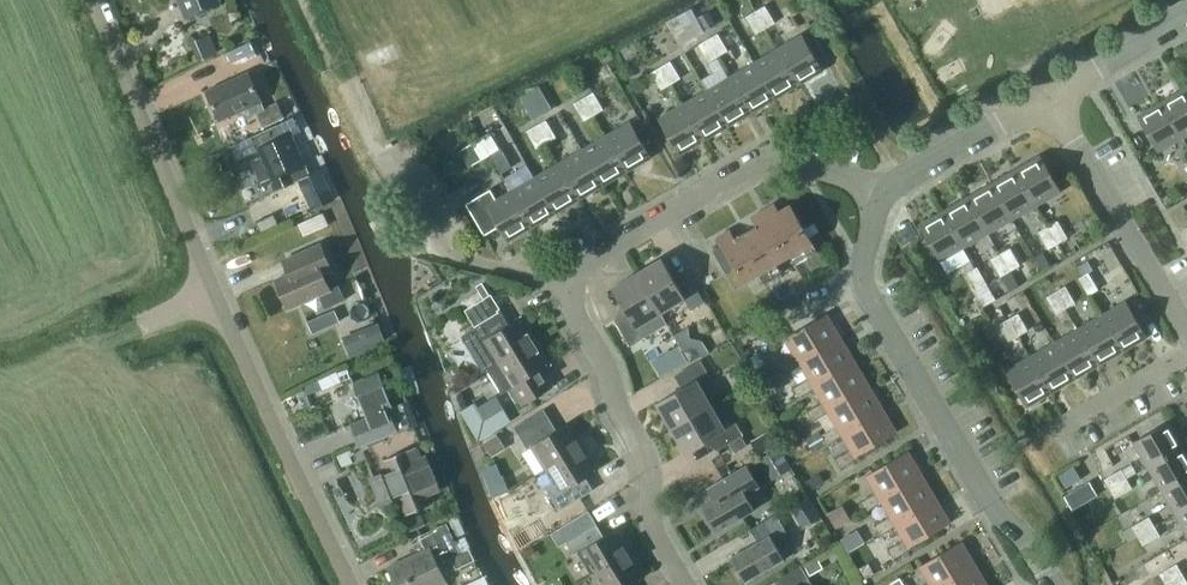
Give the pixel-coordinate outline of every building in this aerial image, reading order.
[(190,15),(221,1),(220,0),(183,0),(190,15)] [(765,5),(756,11),(766,28),(775,22),(765,5)] [(709,11),(698,17),(706,31),(717,25),(709,11)] [(766,28),(756,11),(746,17),(756,34),(766,28)] [(684,16),(673,21),(685,43),(695,38),(706,32),(696,12),(685,18),(684,16)] [(718,33),(708,39),(718,56),(728,50),(718,33)] [(802,34),(778,49),(798,84),(823,70),(802,34)] [(191,43),(199,61),(218,53),(209,35),(191,43)] [(718,56),(708,39),(699,44),(709,61),(718,56)] [(778,49),(754,62),(775,98),(798,84),(778,49)] [(670,61),(661,66),(671,83),(681,78),(670,61)] [(754,62),(730,76),(751,112),(775,98),(754,62)] [(671,83),(661,66),(652,72),(662,89),(671,83)] [(708,90),(707,90),(728,126),(751,112),(730,76),(730,77),(725,69),(703,82),(708,90)] [(249,72),(206,92),(220,123),(264,103),(249,72)] [(533,121),(544,115),(539,106),(549,101),(541,86),(520,97),(533,121)] [(1162,101),(1183,137),(1186,135),(1186,90),(1186,87),(1162,101)] [(707,90),(683,104),(704,140),(728,126),(707,90)] [(593,92),(584,98),(594,115),(603,109),(593,92)] [(594,115),(584,98),(574,103),(584,120),(594,115)] [(1183,137),(1162,101),(1137,115),(1158,151),(1183,137)] [(278,104),(258,113),(264,127),(285,118),(278,104)] [(704,140),(683,104),(659,118),(679,154),(704,140)] [(296,116),(232,145),(235,144),(241,158),(249,154),(264,186),(273,181),(276,190),(295,181),(294,181),(299,179),(310,173),(307,166),(308,166),(293,134),(302,130),(296,116)] [(546,120),(537,125),(547,142),(556,137),(546,120)] [(630,121),(606,135),(627,171),(651,157),(630,121)] [(547,142),(537,125),(527,131),(537,148),(547,142)] [(490,132),(480,138),(490,155),(500,149),(490,132)] [(606,135),(582,149),(603,185),(627,171),(606,135)] [(480,138),(471,143),(460,149),(469,167),(490,155),(480,138)] [(582,149),(558,163),(579,199),(603,185),(582,149)] [(1040,155),(1015,169),(1036,205),(1061,191),(1040,155)] [(558,163),(535,177),(556,213),(579,199),(558,163)] [(504,179),(511,191),(532,226),(556,213),(535,177),(528,165),(504,179)] [(310,173),(299,179),(313,209),(335,199),(334,197),(322,171),(321,168),(310,173)] [(1015,169),(992,183),(1012,219),(1036,205),(1015,169)] [(992,183),(968,196),(989,233),(1012,219),(992,183)] [(532,226),(511,191),(497,199),(491,189),(466,203),(484,235),(499,226),(507,241),(532,226)] [(968,196),(944,210),(965,246),(989,233),(968,196)] [(779,211),(775,203),(763,210),(790,255),(803,247),(809,257),(818,251),(790,204),(779,211)] [(751,217),(756,225),(745,231),(772,278),(782,273),(776,263),(790,255),(763,210),(751,217)] [(965,246),(944,210),(919,224),(940,260),(965,246)] [(323,215),(299,226),(304,237),(328,225),(323,215)] [(1058,220),(1048,226),(1058,243),(1067,238),(1058,220)] [(1058,243),(1048,226),(1039,231),(1048,248),(1058,243)] [(758,273),(764,283),(772,278),(745,231),(735,237),(730,229),(720,235),(725,243),(713,250),(727,273),(736,268),(744,282),(758,273)] [(339,284),(330,288),(324,274),(334,270),(322,244),(282,261),(288,275),(276,280),(288,308),(319,295),(325,309),(346,300),(339,284)] [(1010,248),(1001,253),(1010,270),(1020,265),(1010,248)] [(1010,270),(1001,253),(991,259),(1001,276),(1010,270)] [(662,258),(637,272),(660,312),(684,298),(691,309),(704,301),(689,276),(677,283),(662,258)] [(968,272),(977,289),(987,284),(977,267),(968,272)] [(667,324),(660,312),(637,272),(613,287),(627,312),(615,319),(630,346),(667,324)] [(1079,277),(1089,294),(1098,289),(1088,272),(1079,277)] [(782,275),(769,282),(774,291),(787,284),(782,275)] [(1065,286),(1057,290),(1056,291),(1066,308),(1075,303),(1065,286)] [(1046,297),(1047,297),(1056,313),(1066,308),(1056,291),(1046,297)] [(490,295),(480,302),(485,312),(496,306),(490,295)] [(1126,301),(1101,315),(1122,351),(1147,337),(1126,301)] [(336,307),(307,318),(312,331),(341,320),(336,307)] [(536,340),(522,316),(509,324),(501,311),(463,334),(485,371),(488,369),(536,340)] [(795,354),(779,364),(785,374),(801,364),(799,362),(841,338),(826,313),(785,338),(795,354)] [(1018,313),(1009,318),(1018,335),(1028,330),(1018,313)] [(1101,315),(1078,329),(1099,365),(1122,351),(1101,315)] [(1018,335),(1009,318),(999,324),(1009,341),(1018,335)] [(341,337),(350,358),(387,342),(378,321),(341,337)] [(1078,329),(1054,342),(1075,378),(1099,365),(1078,329)] [(809,378),(793,387),(799,397),(815,388),(813,386),(855,361),(841,338),(799,362),(801,364),(809,378)] [(503,392),(508,389),(516,402),(546,384),(538,371),(550,363),(536,340),(488,369),(503,392)] [(1054,342),(1030,356),(1051,392),(1075,378),(1054,342)] [(679,345),(665,353),(675,369),(688,361),(679,345)] [(690,347),(684,351),(691,361),(701,355),(697,349),(690,347)] [(1051,392),(1030,356),(1006,370),(1027,406),(1051,392)] [(657,402),(671,427),(711,404),(703,391),(715,385),(700,360),(675,375),(682,388),(657,402)] [(813,386),(815,388),(823,401),(807,411),(813,421),(829,412),(827,409),(869,385),(855,361),(813,386)] [(338,371),(318,380),(323,389),(342,381),(338,372),(338,371)] [(391,400),(397,398),(388,375),(357,388),(369,417),(352,424),(361,446),(410,426),(401,404),(394,407),(391,400)] [(790,385),(777,393),(783,404),(796,396),(790,385)] [(837,425),(821,434),(827,445),(843,435),(841,433),(883,408),(869,385),(827,409),(829,412),(837,425)] [(475,401),(461,410),(479,440),(512,421),(503,406),(485,417),(475,401)] [(711,404),(671,427),(685,452),(710,437),(718,449),(743,435),(729,410),(718,417),(711,404)] [(851,448),(835,458),(841,468),(857,459),(856,457),(897,432),(883,408),(841,433),(843,435),(851,448)] [(532,445),(546,469),(583,445),(569,421),(556,429),(548,417),(519,435),(527,448),(532,445)] [(1133,442),(1147,466),(1183,445),(1169,420),(1133,442)] [(770,430),(751,441),(759,455),(778,444),(770,430)] [(484,442),(493,456),(507,447),(498,433),(484,442)] [(546,469),(554,481),(548,484),(550,486),(546,489),(559,510),(593,489),(585,477),(598,469),(583,445),(546,469)] [(791,445),(783,450),(791,463),(799,459),(791,445)] [(1161,490),(1186,474),(1186,451),(1183,445),(1147,466),(1161,490)] [(384,461),(388,471),(379,475),(375,483),(380,495),(388,498),(398,494),(406,513),(430,502),(427,495),(440,489),(426,456),(421,458),(416,447),(384,461)] [(760,458),(773,479),(792,468),(780,447),(760,458)] [(921,476),(907,452),(866,476),(875,492),(860,502),(866,512),(882,503),(880,500),(921,476)] [(1131,462),(1121,468),(1127,478),(1137,472),(1131,462)] [(499,463),(480,469),(490,498),(509,491),(499,463)] [(747,464),(707,487),(715,499),(702,507),(716,532),(755,509),(746,494),(760,486),(747,464)] [(1074,466),(1059,475),(1066,487),(1081,478),(1074,466)] [(1105,478),(1110,488),(1127,478),(1121,468),(1105,478)] [(820,473),(808,480),(813,488),(825,482),(820,473)] [(1175,513),(1186,506),(1186,474),(1161,490),(1175,513)] [(894,524),(935,499),(921,476),(880,500),(882,503),(889,516),(874,525),(880,536),(896,526),(894,524)] [(1127,478),(1110,488),(1116,497),(1132,487),(1127,478)] [(1065,495),(1073,510),(1099,495),(1090,481),(1065,495)] [(791,507),(803,527),(821,516),(808,496),(791,507)] [(908,548),(950,523),(935,499),(894,524),(896,526),(903,540),(888,549),(894,559),(910,550),(908,548)] [(843,504),(828,513),(837,528),(851,519),(843,504)] [(1186,534),(1186,506),(1175,513),(1186,534)] [(776,544),(789,536),(776,514),(751,529),(758,541),(731,556),(746,581),(784,559),(776,544)] [(1132,526),(1138,535),(1154,525),(1149,516),(1132,526)] [(519,527),(528,543),(546,533),(536,517),(519,527)] [(419,535),(426,548),(388,566),(398,584),(441,584),(447,582),(438,563),(452,556),(457,567),(475,558),(465,536),(457,540),(447,521),(419,535)] [(579,551),(593,575),(631,552),(616,528),(604,536),(596,523),(566,541),(574,554),(579,551)] [(1154,525),(1138,535),(1143,544),(1160,535),(1154,525)] [(852,534),(842,541),(849,552),(859,546),(852,534)] [(961,541),(920,566),(930,582),(925,584),(943,584),(976,566),(961,541)] [(599,584),(634,584),(632,583),(645,575),(631,552),(593,575),(599,584)] [(818,558),(805,566),(810,575),(823,568),(818,558)] [(869,563),(860,568),(866,578),(875,572),(869,563)] [(1160,573),(1166,583),(1182,572),(1177,563),(1160,573)] [(801,565),(775,580),(778,584),(813,584),(801,565)] [(976,566),(943,584),(987,584),(976,566)] [(1166,583),(1167,584),(1182,584),(1186,582),(1186,580),(1182,572),(1166,583)]
